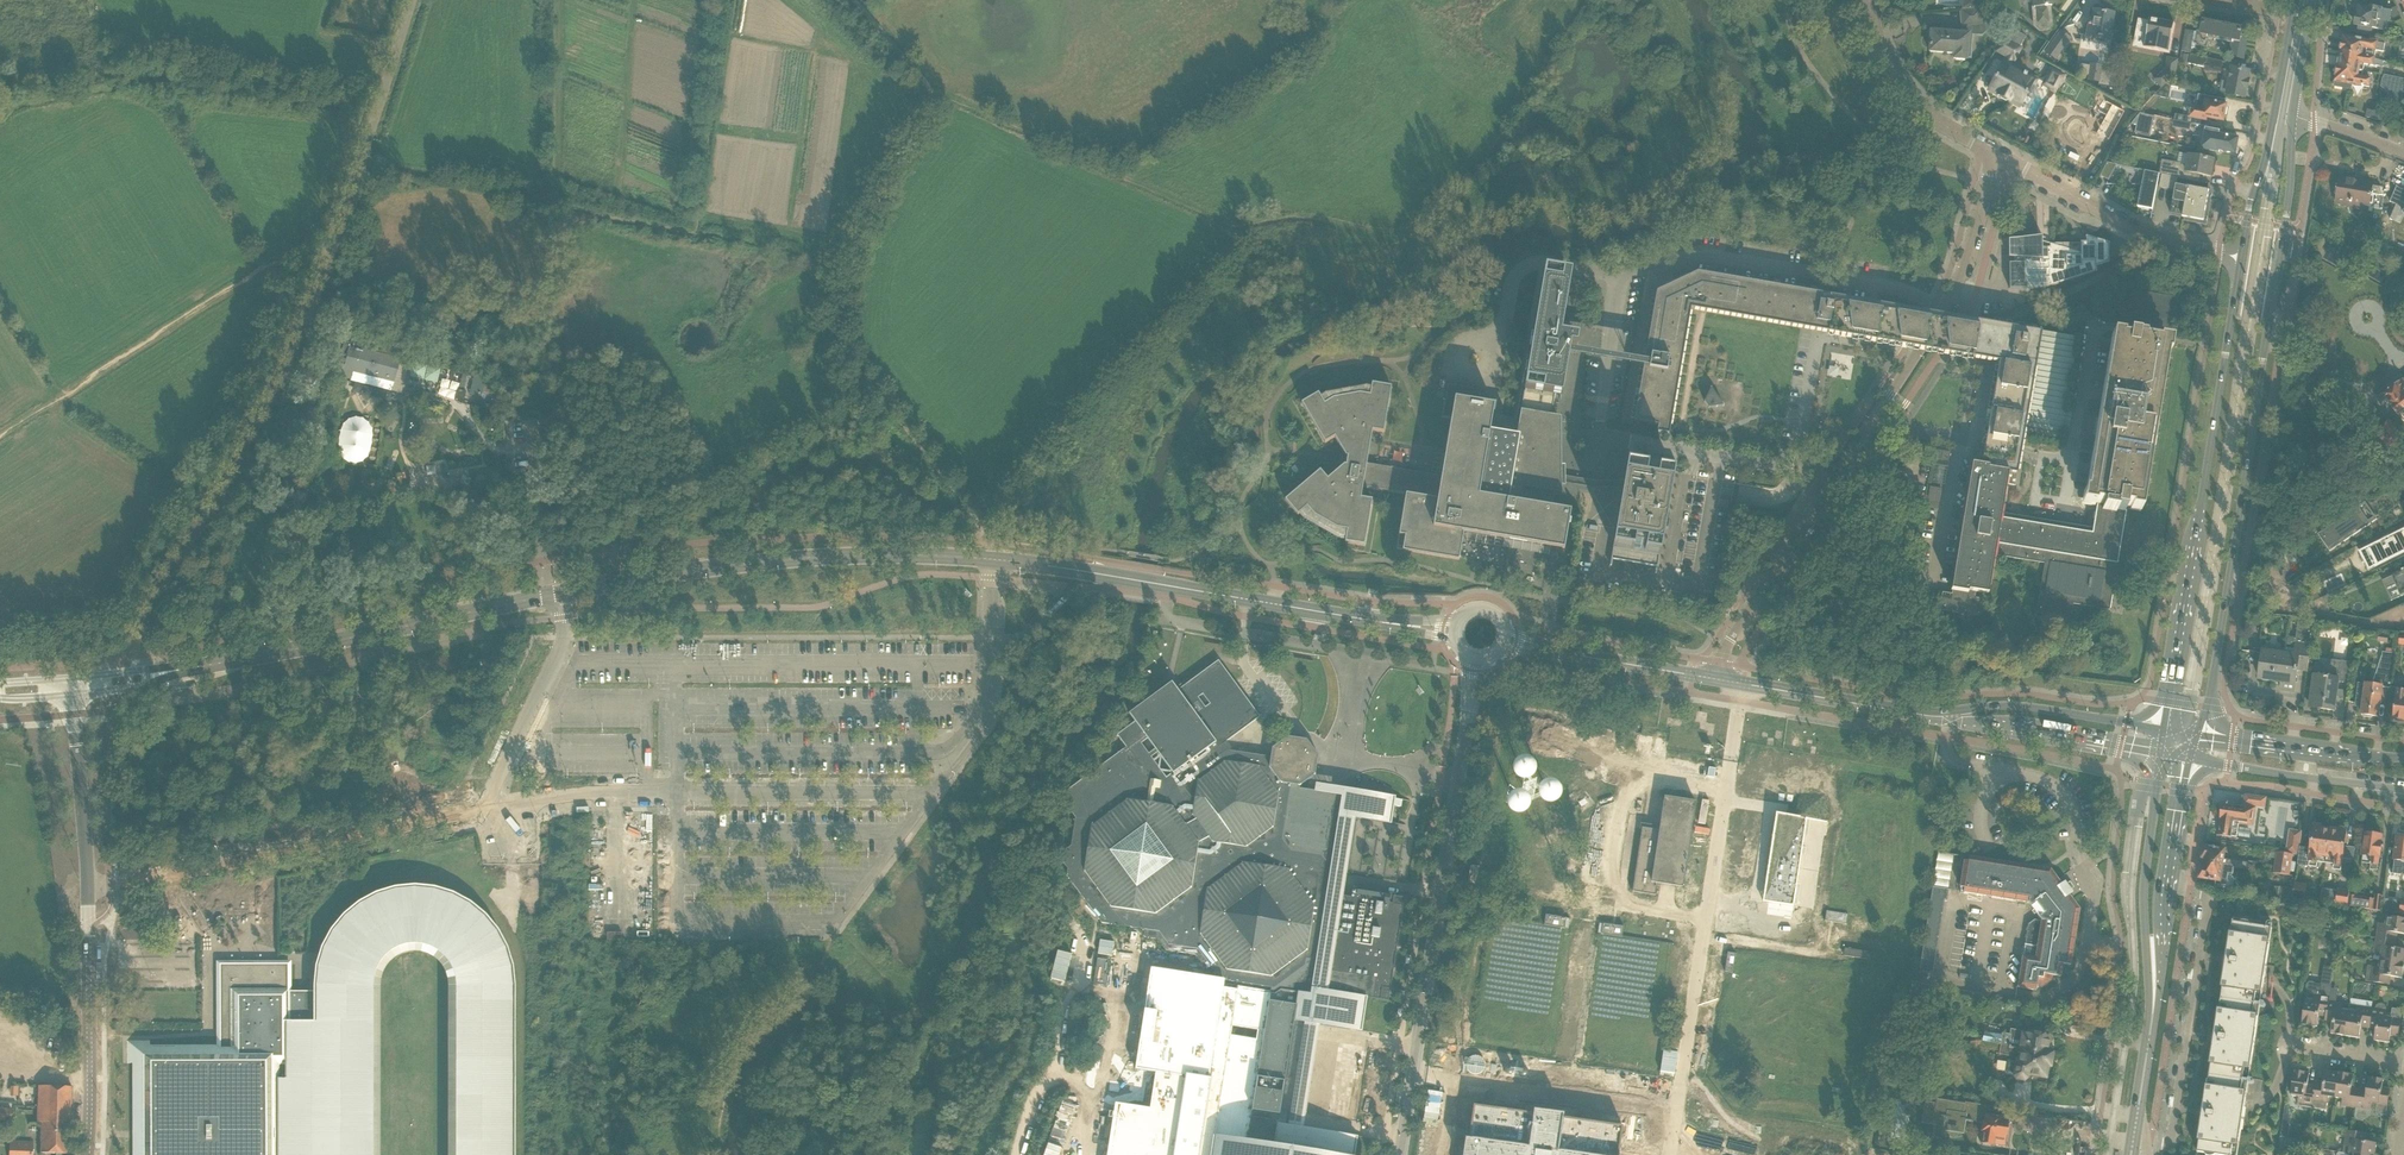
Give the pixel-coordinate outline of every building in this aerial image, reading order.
[(2035,25),(2040,29),(2047,28),(2050,23),(2048,6),(2051,6),(2051,0),(2033,0),(2035,25)] [(2353,19),(2353,20),(2353,21),(2353,22),(2354,22),(2354,23),(2355,23),(2355,24),(2366,27),(2383,30),(2384,30),(2387,27),(2388,22),(2390,22),(2395,23),(2402,20),(2401,18),(2396,7),(2390,9),(2389,12),(2359,6),(2357,16),(2355,15),(2355,16),(2354,16),(2354,17),(2354,18),(2353,18),(2353,19)] [(1964,28),(1964,33),(1930,30),(1929,38),(1930,38),(1929,51),(1954,53),(1954,58),(1967,59),(1967,57),(1969,57),(1969,52),(1968,52),(1970,28),(1983,26),(1981,10),(1960,12),(1962,28),(1964,28)] [(2088,25),(2087,35),(2089,35),(2088,43),(2105,46),(2106,38),(2109,39),(2109,38),(2111,26),(2109,26),(2111,13),(2093,10),(2091,23),(2088,22),(2088,25)] [(2139,20),(2136,36),(2146,38),(2144,48),(2157,51),(2169,53),(2171,41),(2171,40),(2172,40),(2175,23),(2174,23),(2174,24),(2150,19),(2151,19),(2150,19),(2149,22),(2139,20)] [(2230,56),(2244,58),(2248,33),(2242,32),(2243,29),(2203,21),(2201,33),(2198,32),(2196,44),(2206,46),(2208,36),(2233,41),(2230,56)] [(2060,30),(2046,51),(2046,54),(2054,58),(2056,58),(2070,36),(2060,30)] [(2182,51),(2191,52),(2195,32),(2186,30),(2182,51)] [(2340,44),(2339,47),(2341,49),(2340,53),(2373,59),(2374,59),(2376,50),(2383,52),(2385,44),(2378,43),(2343,36),(2342,43),(2340,44)] [(2002,38),(1995,51),(2006,57),(2002,64),(2008,68),(2012,60),(2014,61),(2021,48),(2002,38)] [(2182,53),(2181,61),(2189,63),(2190,55),(2182,53)] [(2340,53),(2338,66),(2363,71),(2364,65),(2373,66),(2373,65),(2383,67),(2383,62),(2374,59),(2373,59),(2340,53)] [(2190,55),(2189,63),(2205,67),(2207,58),(2191,54),(2190,55)] [(2166,70),(2155,80),(2161,87),(2175,75),(2178,60),(2168,58),(2166,70)] [(1994,79),(1988,89),(1999,95),(2000,98),(2005,100),(2008,100),(2019,106),(2030,87),(2032,88),(2035,81),(2036,80),(2037,78),(2021,69),(2019,74),(2017,73),(2016,72),(2015,71),(2008,68),(2002,64),(1994,79)] [(2363,71),(2338,66),(2338,67),(2335,69),(2335,72),(2336,74),(2334,86),(2351,89),(2352,84),(2369,87),(2371,79),(2362,78),(2363,71)] [(2047,78),(2043,85),(2055,92),(2064,75),(2050,67),(2045,76),(2047,78)] [(2229,87),(2227,94),(2233,95),(2245,97),(2246,89),(2247,89),(2249,80),(2248,79),(2250,71),(2238,69),(2232,68),(2231,73),(2231,74),(2229,87)] [(2401,103),(2403,87),(2403,80),(2384,76),(2382,86),(2389,92),(2388,101),(2401,103)] [(2195,118),(2207,120),(2207,117),(2223,120),(2225,114),(2226,114),(2227,107),(2226,107),(2227,100),(2199,95),(2197,108),(2191,107),(2189,117),(2195,118)] [(2102,100),(2085,131),(2108,144),(2125,113),(2102,100)] [(2368,110),(2366,117),(2384,121),(2386,114),(2368,110)] [(2139,113),(2131,124),(2136,125),(2134,133),(2150,137),(2155,117),(2139,113)] [(2176,115),(2175,120),(2183,122),(2193,124),(2195,124),(2196,124),(2206,126),(2207,120),(2195,118),(2189,117),(2188,117),(2176,115)] [(2173,130),(2191,134),(2193,124),(2183,122),(2175,120),(2173,130)] [(2206,129),(2202,148),(2219,151),(2219,150),(2236,153),(2238,138),(2219,134),(2219,131),(2206,129)] [(2187,164),(2189,155),(2180,153),(2178,163),(2187,164)] [(2177,177),(2199,181),(2200,174),(2210,176),(2213,159),(2189,155),(2187,164),(2178,163),(2162,160),(2160,173),(2160,174),(2161,174),(2178,177),(2177,177)] [(2108,180),(2116,165),(2106,163),(2099,176),(2108,180)] [(2327,176),(2321,211),(2337,213),(2341,192),(2360,195),(2356,217),(2372,220),(2376,197),(2374,196),(2377,176),(2367,175),(2368,168),(2351,165),(2350,172),(2339,170),(2338,178),(2327,176)] [(2153,210),(2160,174),(2160,173),(2138,169),(2138,185),(2142,185),(2138,207),(2153,210)] [(2161,174),(2159,187),(2175,190),(2171,213),(2185,216),(2203,219),(2209,183),(2199,181),(2177,177),(2178,177),(2161,174)] [(2390,219),(2400,224),(2403,215),(2403,208),(2397,204),(2390,219)] [(2043,236),(2007,240),(2008,257),(2014,257),(2014,263),(2009,263),(2009,289),(2044,288),(2095,271),(2095,266),(2109,262),(2109,256),(2105,256),(2105,248),(2109,248),(2109,243),(2110,242),(2085,235),(2085,237),(2086,237),(2086,242),(2085,242),(2085,246),(2081,246),(2081,242),(2080,242),(2080,243),(2049,243),(2049,247),(2040,247),(2040,240),(2040,237),(2043,237),(2043,236)] [(1320,470),(1285,500),(1298,515),(1301,513),(1307,507),(1314,515),(1322,520),(1321,521),(1328,525),(1329,524),(1337,528),(1347,530),(1346,538),(1345,542),(1365,546),(1372,500),(1361,498),(1363,486),(1406,493),(1405,502),(1410,503),(1406,523),(1401,522),(1397,547),(1403,548),(1402,552),(1459,562),(1460,558),(1464,534),(1508,542),(1550,549),(1553,549),(1553,547),(1562,549),(1564,549),(1565,547),(1566,542),(1566,540),(1567,535),(1567,533),(1568,528),(1568,526),(1569,521),(1569,519),(1570,515),(1571,512),(1568,512),(1553,509),(1553,493),(1561,494),(1561,484),(1566,485),(1566,483),(1565,475),(1558,474),(1558,465),(1561,465),(1561,464),(1561,418),(1558,417),(1551,416),(1554,399),(1561,400),(1565,381),(1565,378),(1566,375),(1566,372),(1567,368),(1567,365),(1568,362),(1568,359),(1569,356),(1569,355),(1570,349),(1576,350),(1576,349),(1578,341),(1560,338),(1567,298),(1571,277),(1544,272),(1541,293),(1530,355),(1519,420),(1518,429),(1491,424),(1492,419),(1494,406),(1479,404),(1481,390),(1448,384),(1442,417),(1454,419),(1447,455),(1443,454),(1439,476),(1407,470),(1377,465),(1376,473),(1365,471),(1367,463),(1372,431),(1384,432),(1391,387),(1372,383),(1371,387),(1370,395),(1359,394),(1351,395),(1350,394),(1342,395),(1342,397),(1334,398),(1325,404),(1320,396),(1318,393),(1301,403),(1325,443),(1335,437),(1346,456),(1347,457),(1346,465),(1344,465),(1328,479),(1320,470)] [(1670,428),(1681,363),(1691,309),(1906,346),(1921,349),(1941,352),(1998,362),(1989,420),(1985,443),(1984,448),(1997,450),(1996,459),(1999,460),(1999,459),(2019,462),(2021,452),(2023,435),(2060,441),(2063,426),(2069,427),(2071,415),(2065,414),(2078,337),(2039,330),(2039,332),(1963,319),(1942,315),(1928,312),(1697,273),(1656,292),(1641,378),(1636,406),(1634,422),(1658,426),(1657,433),(1669,435),(1670,428)] [(2115,308),(2128,329),(2131,329),(2173,336),(2179,297),(2142,291),(2115,308)] [(1940,609),(1940,610),(1980,616),(1983,599),(1974,597),(1975,591),(1988,593),(1994,553),(2045,562),(2037,612),(2069,617),(2072,602),(2110,609),(2126,507),(2139,509),(2166,343),(2137,338),(2137,336),(2138,336),(2138,335),(2128,334),(2128,335),(2128,339),(2113,337),(2113,338),(2115,338),(2114,345),(2112,345),(2112,346),(2114,346),(2113,355),(2110,355),(2110,356),(2112,356),(2111,363),(2109,363),(2109,364),(2111,364),(2110,373),(2107,373),(2107,374),(2109,375),(2108,382),(2106,381),(2106,382),(2108,383),(2107,392),(2104,391),(2104,393),(2106,393),(2105,400),(2103,400),(2103,401),(2105,401),(2103,410),(2101,410),(2101,411),(2103,411),(2102,418),(2100,418),(2097,437),(2099,438),(2097,447),(2095,446),(2095,448),(2097,448),(2096,455),(2094,454),(2094,456),(2096,456),(2094,465),(2092,465),(2092,466),(2094,466),(2093,473),(2091,473),(2091,474),(2093,474),(2091,483),(2089,483),(2089,484),(2091,484),(2090,491),(2088,491),(2088,492),(2090,492),(2088,502),(2086,501),(2086,502),(2097,504),(2093,528),(2084,526),(2083,532),(2082,534),(2074,532),(2075,529),(2055,526),(2055,529),(2047,528),(2047,526),(2046,526),(2046,528),(2038,526),(2038,525),(2037,525),(2037,526),(2028,525),(2029,523),(2028,523),(2027,525),(2019,523),(2020,522),(2018,522),(2018,523),(2010,522),(2010,520),(2009,520),(2009,522),(2001,520),(2001,519),(2000,518),(2006,484),(2015,485),(2019,462),(1999,459),(1999,460),(1996,459),(1997,450),(1984,448),(1978,447),(1978,450),(1972,449),(1968,473),(1970,473),(1951,590),(1952,590),(1952,594),(1943,592),(1943,593),(1942,593),(1939,609),(1940,609)] [(344,341),(333,372),(334,373),(337,373),(336,375),(351,378),(350,382),(400,395),(408,361),(400,359),(400,356),(401,355),(344,341)] [(476,375),(470,392),(482,396),(488,379),(476,375)] [(2382,395),(2398,416),(2400,414),(2403,420),(2403,378),(2403,379),(2382,395)] [(459,389),(456,400),(457,401),(460,402),(463,404),(466,391),(464,391),(463,390),(461,390),(460,389),(459,389)] [(341,459),(366,464),(373,422),(348,417),(341,459)] [(2389,442),(2394,448),(2401,443),(2397,437),(2400,434),(2390,421),(2376,432),(2386,445),(2389,442)] [(1936,449),(1934,464),(1948,466),(1950,452),(1936,449)] [(1629,453),(1624,480),(1611,559),(1658,567),(1665,526),(1668,527),(1669,518),(1666,518),(1676,461),(1674,460),(1629,453)] [(448,490),(446,462),(425,463),(425,474),(426,474),(427,490),(448,490)] [(1931,482),(1944,484),(1947,467),(1934,465),(1931,482)] [(2362,490),(2367,498),(2380,490),(2374,482),(2362,490)] [(1928,506),(1940,507),(1941,487),(1929,487),(1928,506)] [(2355,512),(2320,535),(2329,547),(2363,524),(2355,512)] [(2360,551),(2369,569),(2403,552),(2403,529),(2360,551)] [(2392,576),(2400,595),(2403,594),(2403,571),(2392,576)] [(2307,597),(2298,601),(2300,606),(2320,598),(2316,590),(2306,594),(2307,597)] [(2332,593),(2323,597),(2326,604),(2335,600),(2332,593)] [(1806,599),(1800,595),(1796,601),(1802,604),(1806,599)] [(2262,651),(2259,678),(2282,681),(2281,690),(2294,692),(2296,669),(2306,670),(2307,670),(2311,642),(2313,621),(2299,619),(2297,639),(2288,638),(2286,654),(2262,651)] [(2379,634),(2377,641),(2387,643),(2389,635),(2379,634)] [(2379,716),(2382,686),(2391,687),(2391,682),(2395,653),(2383,652),(2382,656),(2372,684),(2366,683),(2365,688),(2357,687),(2355,703),(2363,704),(2362,714),(2364,714),(2364,716),(2372,717),(2372,715),(2379,716)] [(478,661),(481,672),(490,669),(488,659),(478,661)] [(1230,756),(1227,750),(1223,744),(1260,717),(1218,660),(1178,690),(1172,682),(1129,714),(1135,722),(1117,735),(1126,747),(1116,755),(1130,775),(1170,781),(1178,791),(1230,756)] [(2311,701),(2311,706),(2321,707),(2321,709),(2335,710),(2337,696),(2337,689),(2338,682),(2349,683),(2350,671),(2351,662),(2342,661),(2340,661),(2332,660),(2331,665),(2315,663),(2315,666),(2314,676),(2313,676),(2316,677),(2315,690),(2313,701),(2311,701)] [(2389,704),(2396,705),(2395,706),(2394,709),(2395,709),(2394,718),(2396,718),(2396,720),(2403,721),(2403,719),(2403,720),(2403,691),(2398,690),(2398,688),(2391,687),(2389,704)] [(1546,804),(1537,785),(1552,778),(1540,755),(1524,763),(1536,786),(1517,796),(1526,814),(1546,804)] [(1549,799),(1567,800),(1568,779),(1550,779),(1549,799)] [(2221,819),(2218,835),(2222,836),(2222,841),(2236,843),(2237,837),(2239,822),(2252,824),(2255,805),(2264,807),(2265,799),(2247,796),(2245,807),(2228,804),(2229,803),(2227,802),(2227,804),(2222,804),(2220,819),(2221,819)] [(1642,827),(1641,829),(1639,840),(1644,841),(1637,883),(1633,882),(1632,891),(1655,895),(1656,886),(1654,886),(1654,882),(1682,886),(1682,885),(1679,885),(1692,802),(1695,803),(1695,802),(1664,797),(1664,798),(1666,798),(1665,806),(1664,806),(1661,828),(1656,827),(1656,826),(1655,826),(1655,829),(1642,827)] [(1774,812),(1764,901),(1794,905),(1802,836),(1807,837),(1810,818),(1774,812)] [(596,824),(596,885),(607,885),(619,885),(634,885),(635,885),(635,824),(596,824)] [(2298,854),(2297,864),(2309,866),(2317,867),(2318,862),(2325,863),(2330,830),(2320,829),(2320,825),(2314,825),(2313,836),(2311,848),(2299,847),(2298,854)] [(2330,830),(2325,863),(2333,864),(2333,869),(2340,870),(2346,829),(2340,828),(2340,831),(2330,830)] [(2365,833),(2363,845),(2362,855),(2363,855),(2362,863),(2370,864),(2369,869),(2377,870),(2379,856),(2380,856),(2382,842),(2381,842),(2382,835),(2375,834),(2374,833),(2368,832),(2367,833),(2365,833)] [(2392,874),(2403,875),(2403,837),(2399,836),(2399,838),(2397,838),(2396,849),(2394,865),(2392,874)] [(2286,852),(2290,853),(2298,854),(2300,841),(2288,839),(2286,852)] [(2204,857),(2203,862),(2234,867),(2235,862),(2235,861),(2223,859),(2224,850),(2205,846),(2204,849),(2203,848),(2202,855),(2204,855),(2203,857),(2204,857)] [(2290,853),(2276,851),(2273,872),(2287,874),(2290,853)] [(1960,887),(1964,887),(1963,891),(1963,892),(2028,902),(2041,920),(2037,946),(2024,944),(2018,987),(2036,990),(2037,986),(2042,986),(2050,980),(2051,975),(2060,976),(2062,964),(2070,965),(2079,909),(2069,895),(2072,892),(2070,889),(2072,888),(2068,882),(2066,883),(2064,881),(2060,884),(2058,880),(2071,870),(2070,869),(2057,879),(2050,869),(1969,857),(1968,861),(1964,860),(1960,887)] [(2235,862),(2234,867),(2246,869),(2247,863),(2235,861),(2235,862)] [(2234,867),(2203,862),(2203,867),(2202,867),(2201,869),(2200,869),(2199,875),(2200,875),(2200,877),(2209,879),(2209,880),(2210,880),(2211,879),(2216,880),(2214,886),(2226,888),(2226,886),(2229,887),(2233,884),(2234,879),(2231,875),(2228,874),(2229,873),(2233,874),(2234,867)] [(1458,863),(1457,878),(1468,879),(1470,865),(1458,863)] [(2293,888),(2292,897),(2304,898),(2306,883),(2294,881),(2293,888)] [(1930,898),(1944,900),(1947,900),(1949,889),(1932,886),(1930,898)] [(2279,886),(2278,895),(2292,897),(2293,888),(2279,886)] [(1143,1109),(1126,1106),(1118,1150),(1111,1149),(1110,1154),(1211,1154),(1214,1136),(1234,1139),(1231,1154),(1226,1153),(1226,1154),(1231,1154),(1352,1154),(1355,1136),(1301,1127),(1318,1024),(1358,1031),(1363,997),(1395,1002),(1395,1001),(1392,1001),(1389,1000),(1390,994),(1390,988),(1394,964),(1401,921),(1404,897),(1402,897),(1394,896),(1395,893),(1353,887),(1351,897),(1339,895),(1335,923),(1332,943),(1312,940),(1281,935),(1269,933),(1256,931),(1257,927),(1231,922),(1230,926),(1210,923),(1203,962),(1201,979),(1151,971),(1136,1068),(1150,1070),(1143,1109)] [(2338,889),(2336,904),(2348,905),(2349,894),(2350,891),(2338,889)] [(295,1025),(293,1027),(291,1027),(291,1087),(281,1087),(281,1154),(328,1154),(328,1073),(328,997),(327,990),(333,956),(345,933),(366,914),(392,903),(414,900),(441,905),(466,919),(478,931),(493,956),(498,984),(498,1154),(506,1154),(506,1076),(506,1021),(506,1004),(506,985),(504,967),(501,956),(499,950),(498,948),(497,946),(490,934),(479,920),(465,908),(449,899),(431,894),(413,892),(395,894),(377,899),(361,908),(347,920),(336,934),(329,947),(328,948),(327,950),(326,954),(325,956),(322,967),(320,985),(320,991),(312,991),(291,991),(288,991),(288,992),(286,994),(286,1002),(291,1002),(292,1002),(294,1004),(295,1025)] [(2349,894),(2348,905),(2380,910),(2382,896),(2376,895),(2375,894),(2375,897),(2374,899),(2371,898),(2371,900),(2355,898),(2356,895),(2349,894)] [(327,990),(328,997),(328,1073),(328,1154),(375,1154),(375,1088),(375,981),(379,964),(383,958),(393,947),(406,940),(413,938),(421,938),(434,940),(444,948),(452,956),(458,968),(458,1154),(498,1154),(498,984),(493,956),(478,931),(466,919),(441,905),(414,900),(392,903),(366,914),(345,933),(333,956),(327,990)] [(1332,943),(1335,923),(1285,915),(1219,904),(1213,903),(1210,923),(1230,926),(1231,922),(1257,927),(1256,931),(1269,933),(1281,935),(1312,940),(1332,943)] [(1825,920),(1846,924),(1848,914),(1826,910),(1825,920)] [(1566,918),(1545,915),(1544,925),(1565,928),(1565,927),(1568,928),(1570,919),(1566,918)] [(2376,938),(2392,940),(2393,932),(2403,934),(2403,919),(2402,919),(2402,918),(2401,918),(2401,917),(2400,917),(2400,916),(2399,916),(2398,916),(2397,916),(2396,917),(2395,917),(2395,918),(2387,917),(2385,924),(2379,923),(2376,938)] [(2196,1112),(2196,1113),(2196,1115),(2197,1117),(2199,1118),(2201,1119),(2203,1119),(2198,1152),(2204,1153),(2205,1153),(2205,1154),(2206,1154),(2215,1154),(2216,1154),(2220,1154),(2237,1154),(2248,1083),(2249,1078),(2260,1007),(2261,1002),(2268,956),(2272,927),(2266,927),(2251,924),(2250,923),(2250,922),(2249,922),(2249,921),(2248,921),(2247,921),(2246,921),(2246,920),(2245,920),(2244,920),(2243,921),(2242,921),(2241,921),(2241,922),(2240,922),(2233,921),(2228,954),(2225,954),(2222,955),(2220,956),(2219,958),(2219,960),(2219,962),(2219,963),(2221,965),(2223,966),(2224,967),(2226,967),(2216,1031),(2213,1031),(2211,1031),(2209,1033),(2208,1035),(2207,1037),(2208,1039),(2210,1041),(2212,1042),(2215,1042),(2205,1106),(2203,1106),(2201,1106),(2199,1106),(2198,1107),(2197,1109),(2196,1110),(2196,1112)] [(1622,937),(1624,927),(1603,924),(1599,923),(1598,933),(1601,933),(1601,934),(1622,937)] [(2380,960),(2403,964),(2403,963),(2403,950),(2391,948),(2392,940),(2376,938),(2374,952),(2381,953),(2380,960)] [(1843,955),(1870,959),(1871,952),(1845,948),(1843,955)] [(1727,952),(1725,971),(1732,972),(1735,953),(1727,952)] [(1097,958),(1094,983),(1106,985),(1108,975),(1106,975),(1108,960),(1107,960),(1104,959),(1097,958)] [(2403,964),(2380,960),(2379,966),(2369,965),(2366,980),(2389,984),(2390,976),(2401,978),(2402,979),(2403,964)] [(127,1041),(127,1063),(132,1063),(133,1154),(281,1154),(281,1087),(291,1087),(291,1027),(291,1002),(286,1002),(286,994),(288,992),(288,991),(291,991),(291,961),(251,961),(215,961),(215,983),(216,1031),(216,1036),(216,1045),(149,1045),(149,1040),(128,1040),(128,1041),(127,1041)] [(2319,1011),(2326,1012),(2328,1001),(2331,986),(2315,984),(2315,983),(2314,982),(2313,981),(2312,981),(2311,981),(2310,981),(2309,982),(2308,982),(2307,983),(2307,984),(2306,984),(2306,985),(2306,986),(2306,987),(2307,988),(2308,989),(2305,1008),(2304,1009),(2303,1009),(2303,1010),(2303,1011),(2302,1012),(2302,1013),(2303,1014),(2303,1015),(2304,1016),(2302,1023),(2301,1024),(2317,1026),(2316,1025),(2319,1011)] [(2331,1033),(2345,1035),(2350,1005),(2328,1001),(2326,1012),(2325,1021),(2333,1022),(2332,1033),(2331,1032),(2331,1033)] [(2385,1013),(2386,1010),(2385,1007),(2384,1005),(2381,1003),(2378,1004),(2375,1006),(2374,1008),(2371,1008),(2369,1024),(2377,1025),(2375,1039),(2374,1039),(2374,1040),(2389,1042),(2390,1042),(2389,1041),(2390,1035),(2398,1036),(2402,1010),(2392,1008),(2391,1014),(2385,1013)] [(2371,1008),(2350,1005),(2345,1035),(2360,1038),(2360,1037),(2359,1037),(2361,1022),(2369,1024),(2371,1008)] [(1985,1032),(1983,1042),(2000,1045),(2000,1046),(2046,1053),(2046,1052),(2048,1036),(2038,1034),(2038,1033),(2032,1032),(2032,1031),(2026,1030),(2026,1031),(2010,1029),(2010,1034),(2002,1033),(2002,1035),(1985,1032)] [(1974,1037),(1970,1043),(1976,1047),(1999,1051),(1999,1054),(2008,1055),(2008,1053),(2020,1055),(2019,1061),(2017,1061),(2016,1061),(2009,1060),(2006,1062),(2005,1072),(2005,1073),(2006,1074),(2015,1076),(2017,1078),(2023,1079),(2026,1077),(2027,1074),(2045,1076),(2047,1065),(2050,1065),(2052,1053),(2046,1052),(2046,1053),(2000,1046),(2000,1045),(1983,1042),(1980,1042),(1974,1037)] [(2299,1096),(2298,1105),(2312,1108),(2315,1090),(2307,1088),(2309,1074),(2310,1074),(2310,1073),(2294,1071),(2294,1072),(2295,1072),(2291,1095),(2299,1096)] [(2328,1096),(2336,1097),(2339,1073),(2325,1071),(2325,1072),(2324,1082),(2316,1081),(2315,1090),(2312,1108),(2326,1110),(2328,1096)] [(2342,1105),(2356,1107),(2359,1092),(2351,1090),(2353,1076),(2354,1076),(2354,1075),(2339,1073),(2336,1097),(2343,1098),(2342,1105)] [(2359,1092),(2356,1107),(2354,1119),(2362,1120),(2370,1114),(2371,1103),(2387,1105),(2390,1089),(2382,1087),(2383,1081),(2384,1081),(2384,1080),(2368,1077),(2368,1078),(2369,1078),(2366,1093),(2359,1092)] [(71,1086),(60,1086),(37,1085),(36,1122),(40,1122),(39,1152),(69,1153),(71,1086)] [(1887,1089),(1886,1097),(1906,1101),(1907,1093),(1887,1089)] [(1936,1098),(1934,1108),(1941,1109),(1940,1115),(1939,1116),(1949,1118),(1948,1128),(1951,1128),(1951,1129),(1956,1130),(1956,1129),(1960,1130),(1962,1120),(1971,1121),(1983,1123),(1981,1131),(1982,1131),(1981,1143),(1983,1144),(1982,1145),(1990,1146),(1990,1145),(1992,1145),(1993,1143),(2004,1145),(2008,1122),(2007,1121),(2007,1118),(2000,1117),(1994,1116),(1996,1108),(1996,1107),(1936,1097),(1936,1098)] [(1471,1154),(1622,1154),(1626,1126),(1477,1105),(1471,1154)] [(11,1121),(12,1109),(0,1107),(0,1120),(11,1121)] [(2283,1123),(2281,1136),(2286,1137),(2288,1137),(2290,1124),(2283,1123)] [(2343,1152),(2360,1154),(2374,1154),(2376,1143),(2375,1143),(2365,1142),(2361,1141),(2362,1133),(2354,1132),(2347,1131),(2345,1145),(2344,1147),(2343,1152)] [(2286,1137),(2285,1146),(2301,1149),(2302,1139),(2288,1137),(2286,1137)] [(9,1154),(32,1154),(32,1142),(10,1141),(9,1154)]
